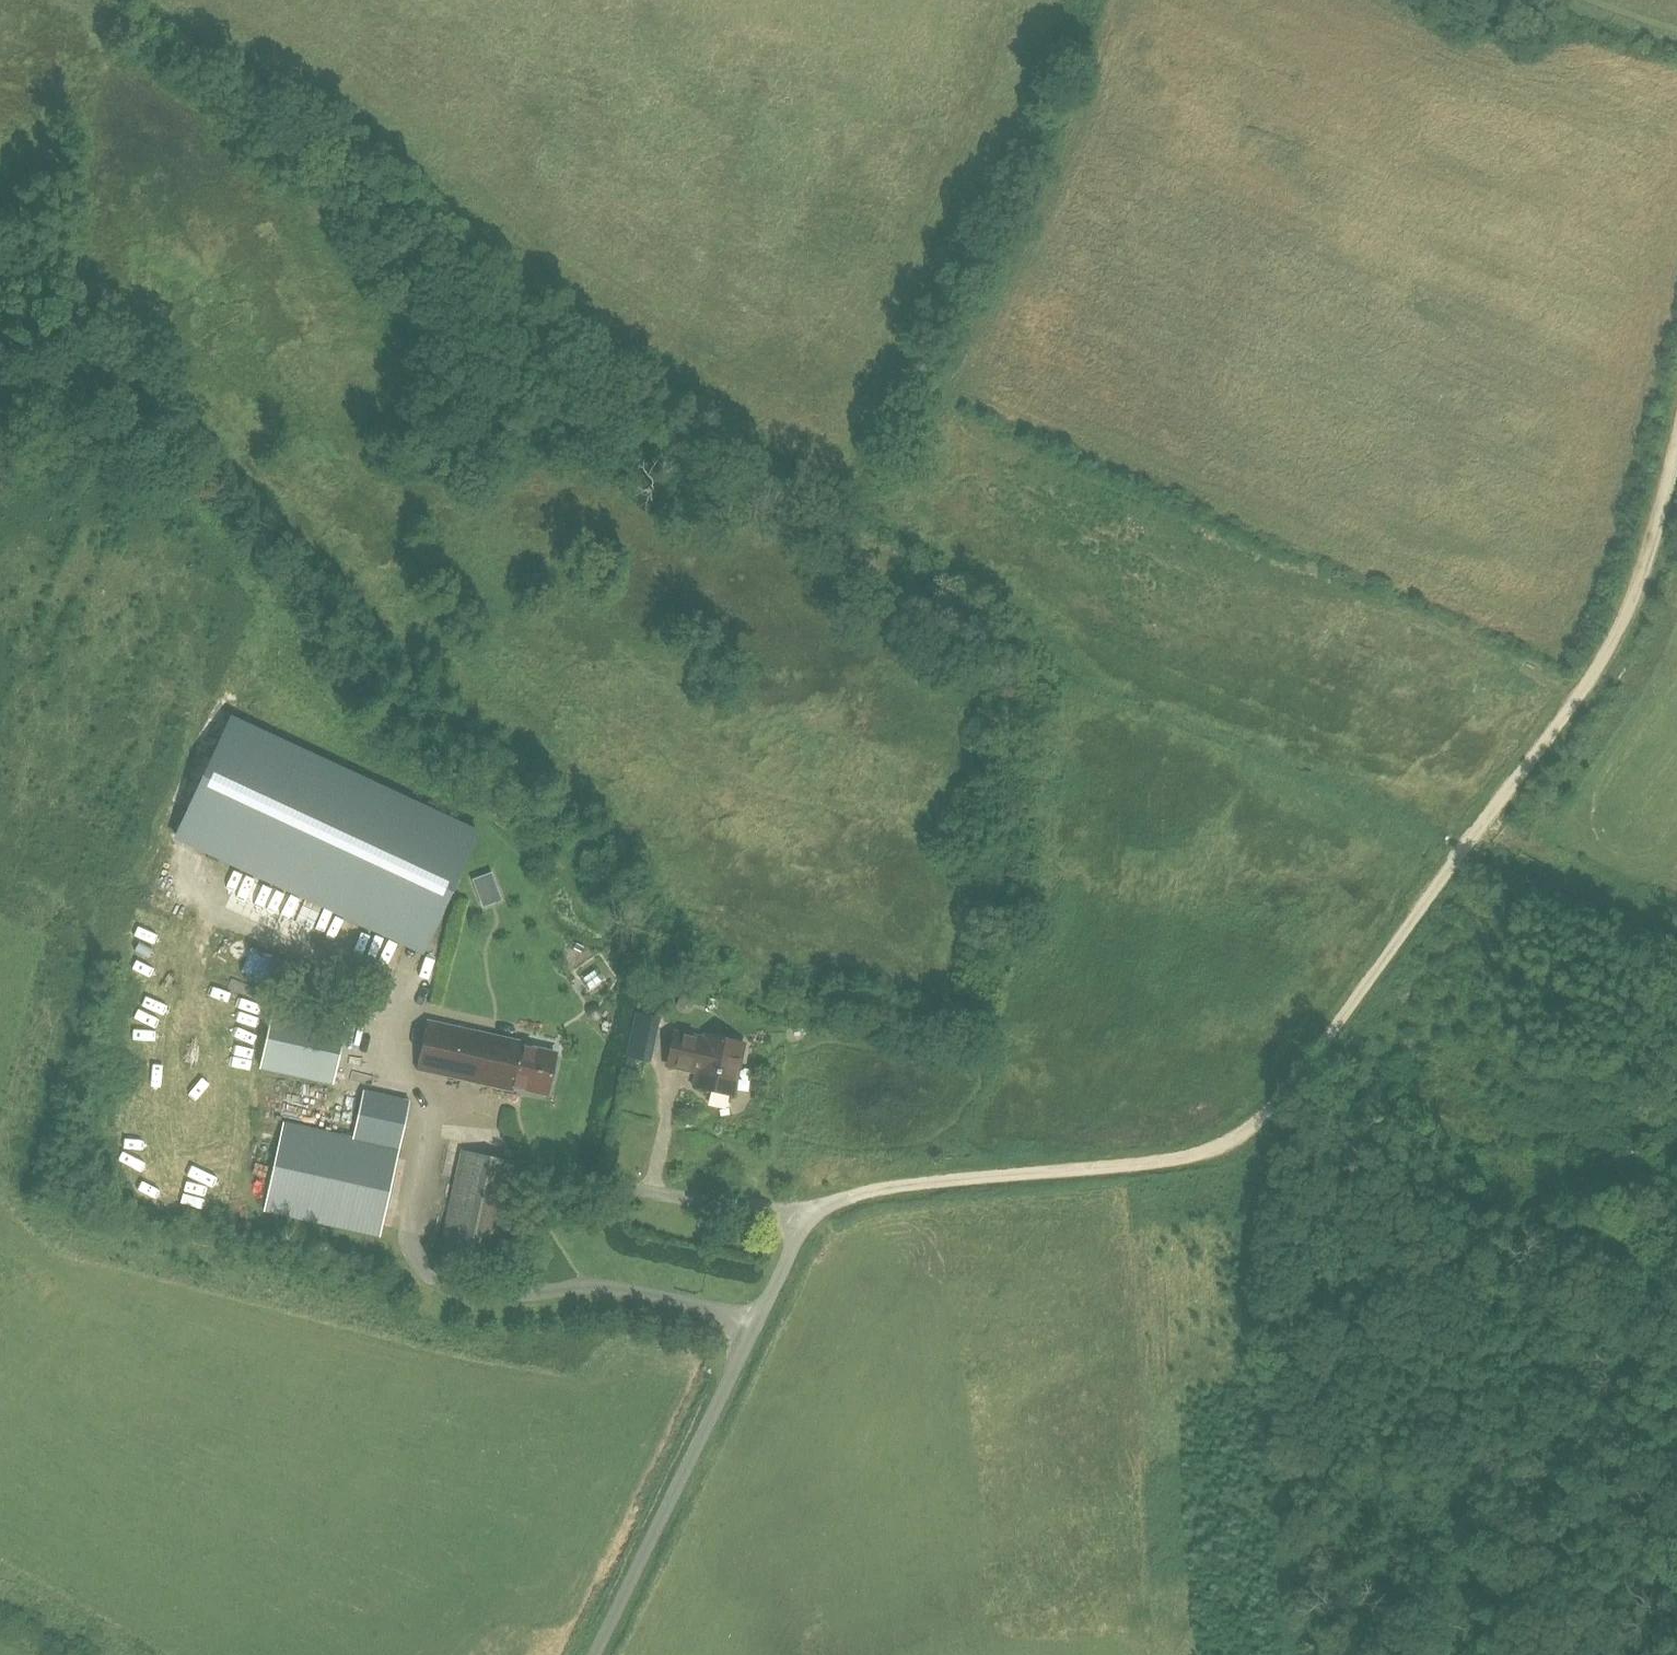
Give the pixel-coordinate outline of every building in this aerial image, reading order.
[(479,830),(233,716),(178,835),(424,949),(479,830)] [(155,833),(151,844),(171,853),(176,843),(155,833)] [(260,1066),(331,1082),(344,1025),(274,1009),(260,1066)] [(635,1011),(625,1056),(651,1062),(661,1017),(635,1011)] [(547,1091),(556,1054),(522,1047),(523,1040),(427,1018),(416,1068),(506,1088),(507,1082),(547,1091)] [(694,1085),(711,1089),(710,1091),(729,1095),(729,1093),(732,1094),(743,1042),(706,1034),(705,1038),(674,1032),(667,1064),(687,1068),(688,1065),(698,1067),(694,1085)] [(379,1235),(409,1100),(363,1090),(353,1137),(283,1121),(263,1209),(379,1235)] [(498,1261),(520,1162),(461,1149),(439,1248),(498,1261)]
